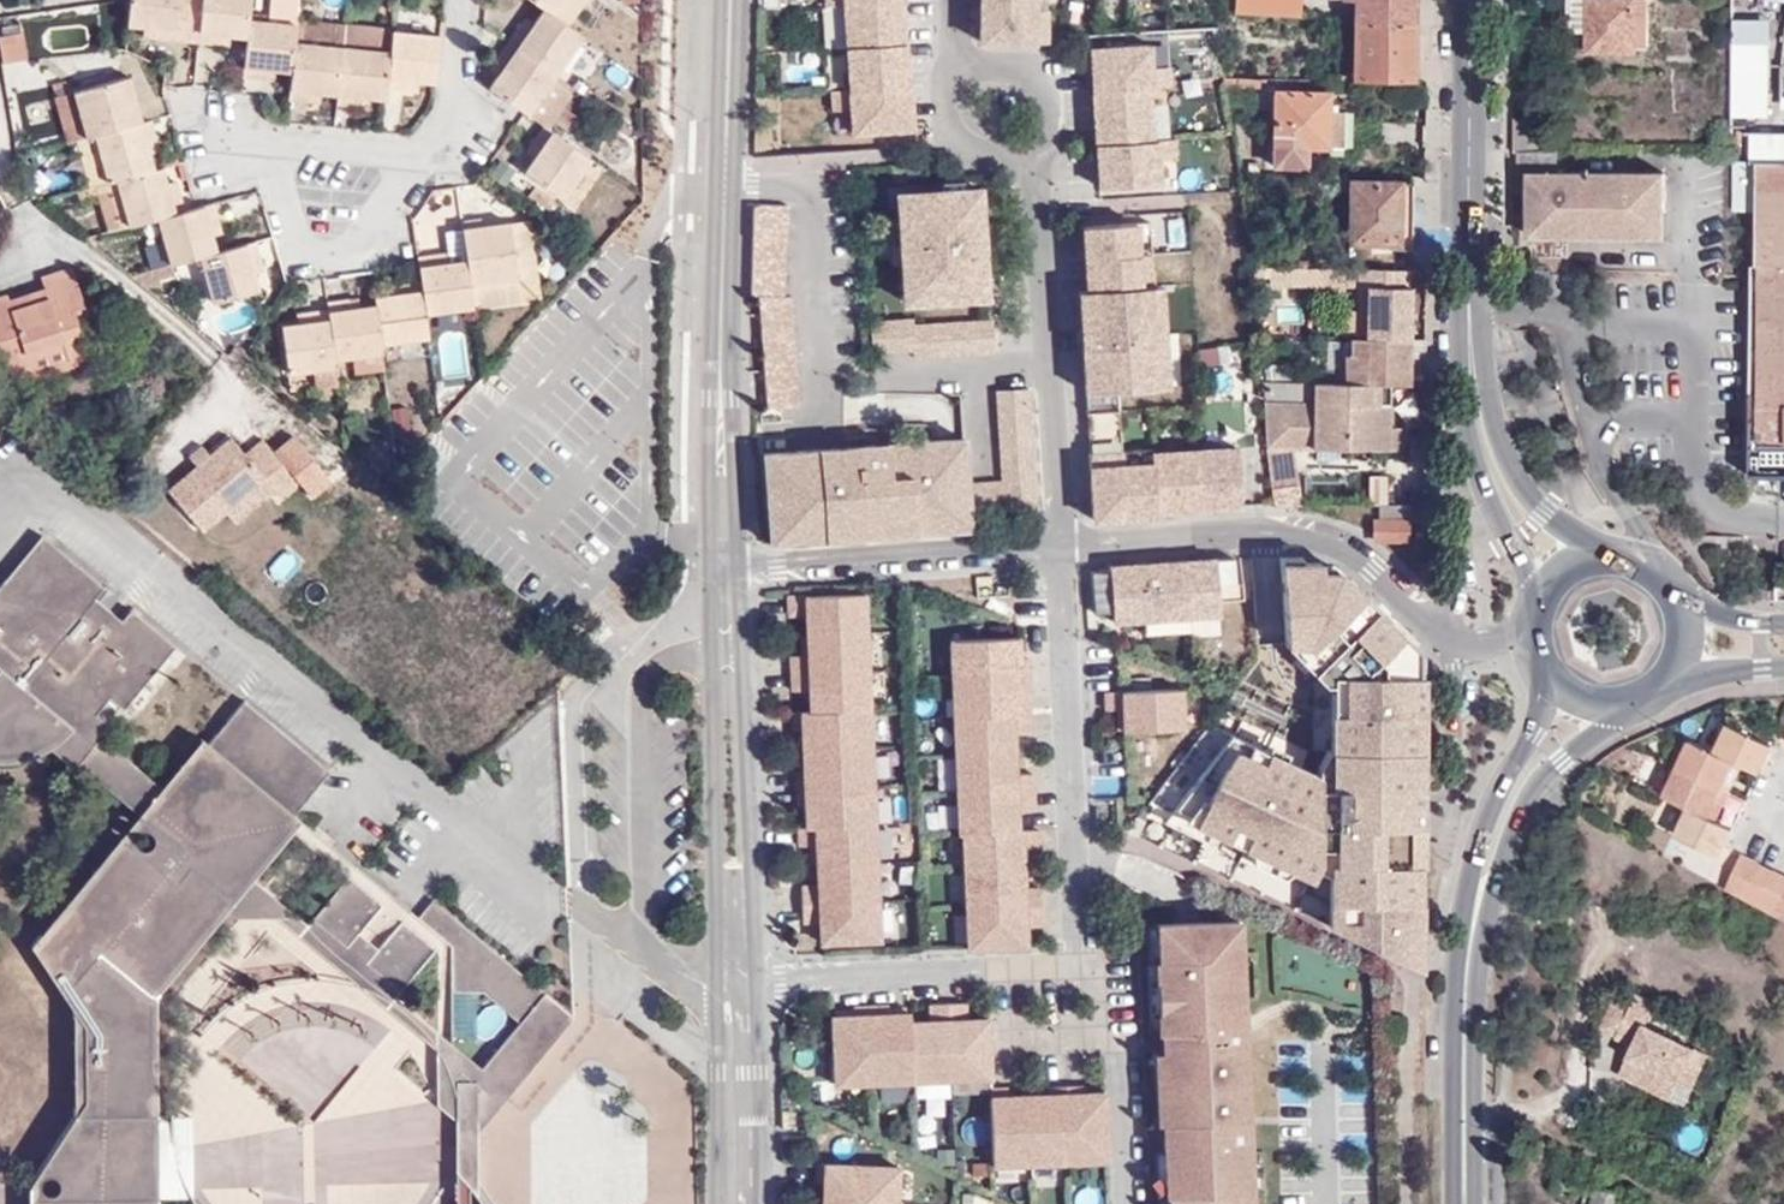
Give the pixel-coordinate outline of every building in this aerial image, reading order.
[(128,25),(143,26),(151,27),(150,37),(199,42),(202,0),(131,0),(128,25)] [(250,0),(202,0),(199,42),(224,45),(224,34),(230,34),(247,36),(248,18),(250,0)] [(546,6),(555,12),(564,0),(537,0),(546,6)] [(555,12),(571,24),(586,0),(564,0),(555,12)] [(906,37),(903,0),(845,0),(848,41),(906,37)] [(985,35),(1039,34),(1038,0),(985,0),(985,35)] [(1296,0),(1220,0),(1220,9),(1296,14),(1296,0)] [(1354,17),(1374,18),(1415,19),(1415,0),(1354,0),(1354,17)] [(1572,46),(1640,46),(1641,42),(1649,42),(1647,0),(1572,0),(1572,46)] [(532,26),(524,21),(510,40),(556,73),(584,32),(571,24),(555,12),(546,6),(536,21),(532,26)] [(536,21),(528,15),(524,21),(532,26),(536,21)] [(1338,64),(1338,77),(1413,78),(1415,19),(1374,18),(1354,17),(1353,64),(1338,64)] [(248,18),(247,36),(243,77),(269,80),(271,69),(276,69),(292,71),(295,41),(296,35),(297,23),(248,18)] [(345,24),(297,20),(297,23),(296,35),(295,41),(343,45),(345,24)] [(393,29),(345,24),(343,45),(391,50),(393,29)] [(441,33),(393,29),(391,50),(387,87),(412,90),(413,81),(420,81),(437,83),(441,33)] [(909,81),(908,66),(906,37),(848,41),(850,67),(850,85),(909,81)] [(501,71),(490,85),(526,111),(528,112),(556,73),(510,40),(496,61),(504,67),(501,71)] [(20,41),(0,43),(0,51),(3,73),(24,69),(20,41)] [(295,41),(292,71),(290,99),(314,102),(315,92),(323,93),(338,94),(343,45),(295,41)] [(338,94),(337,104),(363,106),(364,96),(371,97),(386,98),(387,87),(391,50),(343,45),(338,94)] [(1156,146),(1153,50),(1093,54),(1096,147),(1100,146),(1102,191),(1164,190),(1162,146),(1156,146)] [(496,61),(493,65),(501,71),(504,67),(496,61)] [(1733,109),(1767,109),(1767,64),(1733,64),(1733,109)] [(556,73),(528,112),(546,125),(573,85),(556,73)] [(137,97),(131,74),(121,77),(127,99),(137,97)] [(1223,75),(1224,78),(1224,85),(1251,86),(1251,76),(1223,75)] [(1268,76),(1251,76),(1251,86),(1267,87),(1268,76)] [(127,99),(121,77),(74,90),(87,136),(96,133),(143,120),(137,97),(127,99)] [(412,90),(419,90),(420,81),(413,81),(412,90)] [(909,81),(850,85),(833,86),(834,105),(852,104),(853,127),(913,123),(911,81),(909,81)] [(1327,144),(1327,107),(1326,89),(1274,88),(1274,143),(1273,162),(1306,163),(1306,144),(1327,144)] [(74,90),(56,95),(68,141),(77,138),(87,136),(74,90)] [(323,93),(315,92),(314,102),(322,102),(323,93)] [(1342,144),(1341,107),(1327,107),(1327,144),(1342,144)] [(148,143),(158,140),(152,117),(143,120),(96,133),(109,181),(118,178),(154,168),(150,150),(148,143)] [(525,169),(564,197),(592,157),(546,125),(532,143),(540,149),(536,155),(525,169)] [(95,185),(109,181),(96,133),(87,136),(77,138),(90,186),(95,185)] [(150,150),(161,148),(158,140),(148,143),(150,150)] [(532,143),(528,149),(536,155),(540,149),(532,143)] [(1557,170),(1557,151),(1521,150),(1521,233),(1664,236),(1666,171),(1557,170)] [(1782,162),(1759,162),(1758,202),(1751,202),(1751,216),(1759,216),(1756,466),(1783,467),(1783,162),(1782,162)] [(168,180),(164,165),(154,168),(118,178),(120,187),(130,225),(160,217),(186,209),(180,185),(170,188),(168,180)] [(1370,240),(1397,240),(1398,179),(1330,176),(1330,194),(1349,195),(1348,253),(1369,254),(1370,240)] [(95,185),(97,192),(120,187),(118,178),(109,181),(95,185)] [(168,180),(170,188),(180,185),(178,178),(168,180)] [(898,207),(902,274),(917,274),(917,291),(903,292),(874,293),(875,324),(918,323),(918,329),(998,326),(997,294),(985,294),(979,184),(911,188),(912,207),(898,207)] [(911,188),(897,189),(898,207),(912,207),(911,188)] [(788,199),(752,198),(751,230),(749,309),(751,309),(751,290),(759,290),(759,303),(762,348),(766,402),(799,400),(798,379),(794,327),(792,301),(792,291),(785,291),(788,199)] [(186,209),(160,217),(173,263),(187,259),(201,255),(218,250),(214,234),(212,227),(222,224),(216,201),(196,206),(186,209)] [(482,225),(482,217),(462,219),(463,228),(482,225)] [(1084,223),(1086,254),(1151,250),(1149,218),(1084,223)] [(512,232),(518,279),(538,277),(530,219),(511,221),(512,232)] [(489,224),(490,234),(512,232),(511,221),(489,224)] [(214,234),(224,231),(222,224),(212,227),(214,234)] [(474,308),(541,300),(538,277),(518,279),(512,232),(490,234),(489,224),(482,225),(463,228),(467,259),(473,305),(474,308)] [(255,265),(265,263),(259,239),(218,250),(201,255),(213,301),(260,287),(256,272),(255,265)] [(1151,250),(1086,254),(1087,286),(1154,282),(1151,250)] [(444,262),(444,251),(418,255),(420,264),(422,279),(426,312),(473,305),(467,259),(452,261),(444,262)] [(452,261),(450,251),(444,251),(444,262),(452,261)] [(200,305),(213,301),(201,255),(187,259),(200,305)] [(1308,257),(1299,258),(1299,266),(1308,266),(1308,257)] [(256,272),(266,269),(265,263),(255,265),(256,272)] [(1341,381),(1391,382),(1410,382),(1410,358),(1422,358),(1422,337),(1409,336),(1410,310),(1411,268),(1347,266),(1308,266),(1299,266),(1294,266),(1294,284),(1357,285),(1366,285),(1366,311),(1366,335),(1354,335),(1354,353),(1354,365),(1336,365),(1319,365),(1319,381),(1341,381)] [(72,309),(83,304),(71,269),(40,278),(44,289),(46,298),(10,310),(8,302),(6,296),(0,298),(0,368),(4,380),(30,371),(28,361),(65,349),(68,360),(88,354),(76,319),(72,309)] [(903,292),(917,291),(917,274),(902,274),(903,292)] [(391,294),(375,296),(376,304),(381,342),(429,337),(426,312),(422,279),(397,282),(398,293),(391,294)] [(1163,330),(1162,322),(1161,281),(1154,282),(1087,286),(1080,286),(1086,407),(1118,406),(1117,385),(1167,382),(1165,357),(1154,357),(1152,330),(1163,330)] [(1357,285),(1356,310),(1366,311),(1366,285),(1357,285)] [(44,289),(8,302),(10,310),(46,298),(44,289)] [(360,306),(359,296),(351,297),(352,307),(360,306)] [(351,297),(327,301),(328,309),(335,357),(353,355),(380,351),(382,351),(381,342),(376,304),(360,306),(352,307),(351,297)] [(76,319),(87,316),(83,304),(72,309),(76,319)] [(282,325),(288,372),(313,369),(333,366),(336,366),(335,357),(328,309),(305,313),(306,323),(298,323),(282,325)] [(1165,357),(1163,330),(1152,330),(1154,357),(1165,357)] [(465,335),(438,336),(441,379),(468,378),(465,335)] [(1199,360),(1217,359),(1215,341),(1197,342),(1199,360)] [(33,378),(90,362),(88,354),(68,360),(65,349),(28,361),(30,371),(33,378)] [(381,369),(380,351),(353,355),(354,372),(381,369)] [(1354,353),(1335,354),(1336,365),(1354,365),(1354,353)] [(316,387),(335,384),(333,366),(313,369),(316,387)] [(1033,474),(1028,381),(996,382),(1001,476),(966,479),(969,511),(969,512),(1003,509),(1035,506),(1033,474)] [(1319,381),(1265,381),(1265,444),(1298,444),(1390,444),(1391,382),(1341,381),(1319,381)] [(1086,407),(1092,515),(1105,514),(1124,513),(1120,446),(1118,406),(1086,407)] [(413,407),(390,410),(394,440),(417,437),(413,407)] [(964,452),(963,434),(949,435),(950,453),(964,452)] [(769,526),(787,525),(788,537),(849,533),(904,528),(951,525),(951,513),(969,512),(969,511),(966,479),(964,452),(950,453),(949,435),(887,439),(887,445),(875,446),(875,441),(844,442),(802,445),(764,448),(769,526)] [(230,437),(208,455),(194,467),(167,490),(199,531),(222,512),(263,479),(272,489),(278,496),(297,481),(262,439),(244,453),(230,437)] [(1197,504),(1227,502),(1239,502),(1236,444),(1193,447),(1197,504)] [(1298,444),(1265,444),(1270,484),(1298,484),(1298,444)] [(1155,512),(1155,506),(1151,449),(1150,445),(1120,446),(1124,513),(1139,513),(1155,512)] [(201,446),(187,458),(194,467),(208,455),(201,446)] [(1176,505),(1197,504),(1193,447),(1151,449),(1155,506),(1176,505)] [(222,512),(231,522),(272,489),(263,479),(222,512)] [(1375,538),(1407,538),(1407,501),(1380,501),(1380,518),(1375,519),(1375,538)] [(951,525),(969,524),(969,512),(951,513),(951,525)] [(769,526),(770,538),(788,537),(787,525),(769,526)] [(64,550),(47,536),(11,579),(28,594),(64,550)] [(60,750),(143,818),(165,792),(105,743),(116,730),(102,718),(117,700),(132,711),(182,651),(136,613),(123,629),(95,605),(109,588),(64,550),(28,594),(11,579),(0,592),(0,764),(3,764),(15,764),(32,762),(44,758),(60,750)] [(1220,610),(1216,555),(1173,558),(1109,562),(1110,566),(1095,567),(1096,600),(1112,600),(1113,609),(1113,618),(1144,616),(1190,612),(1220,610)] [(1312,561),(1301,557),(1278,557),(1285,648),(1290,660),(1325,694),(1331,693),(1330,726),(1330,755),(1317,776),(1318,788),(1203,730),(1160,787),(1140,813),(1310,893),(1317,880),(1329,885),(1329,925),(1339,929),(1423,969),(1421,920),(1422,811),(1423,666),(1423,652),(1409,638),(1352,581),(1350,583),(1339,572),(1332,572),(1330,570),(1321,570),(1317,564),(1312,562),(1312,561)] [(788,610),(806,609),(807,630),(808,650),(802,650),(791,650),(792,686),(801,686),(802,707),(794,707),(794,725),(803,725),(804,766),(796,766),(797,801),(805,801),(806,822),(798,822),(799,841),(811,840),(817,840),(818,860),(818,881),(801,881),(802,916),(820,916),(820,937),(879,935),(864,588),(789,592),(788,610)] [(1096,600),(1097,606),(1097,609),(1113,609),(1112,600),(1096,600)] [(1144,631),(1190,628),(1190,612),(1144,616),(1144,631)] [(1041,884),(1024,884),(1023,864),(1023,844),(1028,844),(1039,843),(1039,825),(1017,825),(1017,805),(1034,804),(1033,769),(1016,769),(1014,729),(1031,728),(1031,709),(1022,710),(1021,689),(1029,688),(1028,653),(1019,653),(1019,632),(951,635),(959,827),(963,828),(968,943),(1026,941),(1026,919),(1027,919),(1042,919),(1042,884),(1041,884)] [(1106,686),(1105,704),(1118,704),(1125,704),(1124,724),(1124,725),(1183,723),(1181,683),(1106,686)] [(1031,709),(1029,688),(1021,689),(1022,710),(1031,709)] [(32,1185),(32,1195),(32,1203),(163,1203),(163,1202),(164,1112),(163,1054),(163,998),(229,920),(308,827),(301,821),(335,779),(251,708),(215,751),(206,743),(165,792),(143,818),(115,852),(34,949),(70,1003),(89,1030),(88,1102),(70,1129),(32,1185)] [(1760,770),(1772,744),(1727,722),(1715,750),(1735,760),(1760,770)] [(1735,760),(1715,750),(1690,738),(1676,766),(1723,786),(1735,760)] [(1723,786),(1676,766),(1663,793),(1688,805),(1710,814),(1723,786)] [(1724,847),(1733,826),(1710,814),(1688,805),(1674,833),(1719,853),(1724,847)] [(1146,822),(1138,817),(1127,831),(1138,835),(1146,822)] [(1741,895),(1757,861),(1741,853),(1725,886),(1741,895)] [(1758,903),(1773,868),(1757,861),(1741,895),(1758,903)] [(1783,890),(1783,873),(1773,868),(1758,903),(1774,911),(1783,890)] [(354,882),(317,929),(348,956),(387,910),(354,882)] [(1774,911),(1783,917),(1783,890),(1774,911)] [(580,1023),(440,906),(426,922),(459,949),(460,993),(483,993),(521,1027),(482,1073),(483,1136),(580,1023)] [(367,972),(405,925),(387,910),(348,956),(367,972)] [(1170,1192),(1170,1203),(1253,1203),(1240,916),(1158,919),(1160,979),(1158,979),(1158,1029),(1162,1029),(1167,1118),(1163,1118),(1167,1192),(1170,1192)] [(403,1002),(441,954),(405,925),(367,972),(403,1002)] [(1649,1011),(1653,1001),(1636,991),(1631,1002),(1649,1011)] [(853,1005),(853,1011),(836,1012),(833,1012),(835,1078),(991,1073),(989,1012),(967,1013),(966,997),(930,998),(931,1016),(910,1017),(910,1007),(907,1007),(889,1008),(889,1002),(889,1001),(853,1002),(853,1005)] [(1643,1022),(1649,1011),(1631,1002),(1615,1035),(1632,1044),(1618,1072),(1641,1082),(1649,1065),(1677,1079),(1692,1085),(1707,1053),(1643,1022)] [(70,1003),(70,1129),(88,1102),(89,1030),(70,1003)] [(482,1073),(438,1035),(437,1108),(457,1122),(459,1203),(471,1203),(472,1193),(479,1203),(496,1203),(492,1198),(479,1181),(481,1158),(483,1136),(482,1073)] [(1608,1040),(1597,1068),(1615,1076),(1627,1048),(1608,1040)] [(1677,1079),(1649,1065),(1641,1082),(1669,1096),(1677,1079)] [(1084,1080),(1049,1081),(1049,1090),(1008,1092),(1008,1083),(991,1084),(994,1159),(1109,1155),(1107,1086),(1084,1087),(1084,1080)] [(199,1201),(199,1111),(164,1112),(163,1202),(199,1201)] [(898,1162),(817,1159),(817,1177),(824,1177),(824,1203),(897,1203),(898,1162)] [(1623,1195),(1600,1186),(1593,1203),(1620,1203),(1623,1195)]
